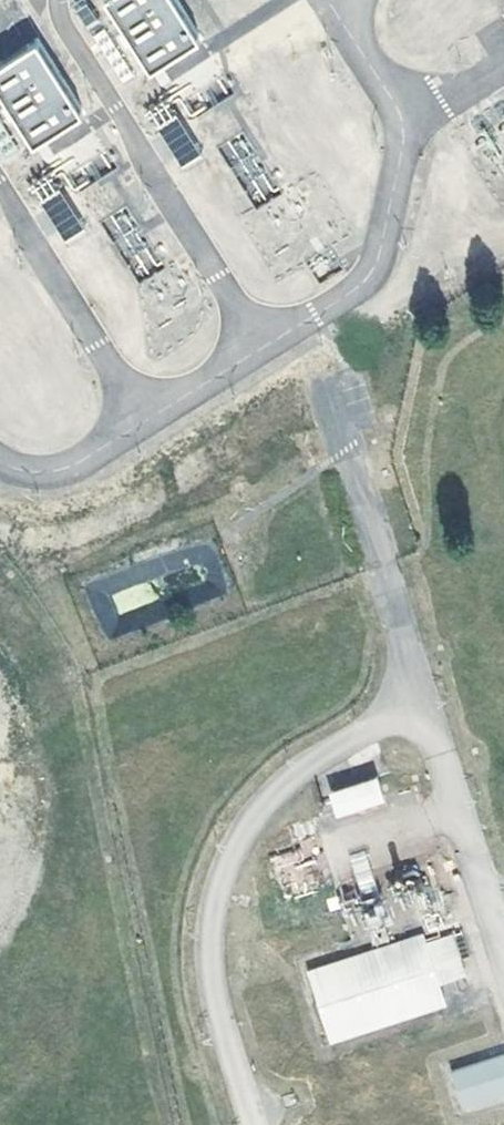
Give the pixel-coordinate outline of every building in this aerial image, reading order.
[(179,0),(103,0),(147,68),(201,34),(179,0)] [(42,39),(0,65),(0,93),(30,141),(84,108),(42,39)] [(159,128),(179,167),(200,156),(180,117),(159,128)] [(249,202),(270,194),(246,134),(225,143),(249,202)] [(62,192),(42,203),(63,241),(83,230),(62,192)] [(131,279),(152,271),(130,210),(109,217),(131,279)] [(327,791),(334,818),(384,805),(377,778),(327,791)] [(313,887),(300,848),(271,858),(283,896),(313,887)] [(364,851),(349,855),(359,893),(374,889),(364,851)] [(326,1043),(447,1009),(440,984),(466,977),(452,928),(305,969),(326,1043)] [(452,1113),(503,1095),(503,1065),(501,1056),(439,1077),(452,1113)]
